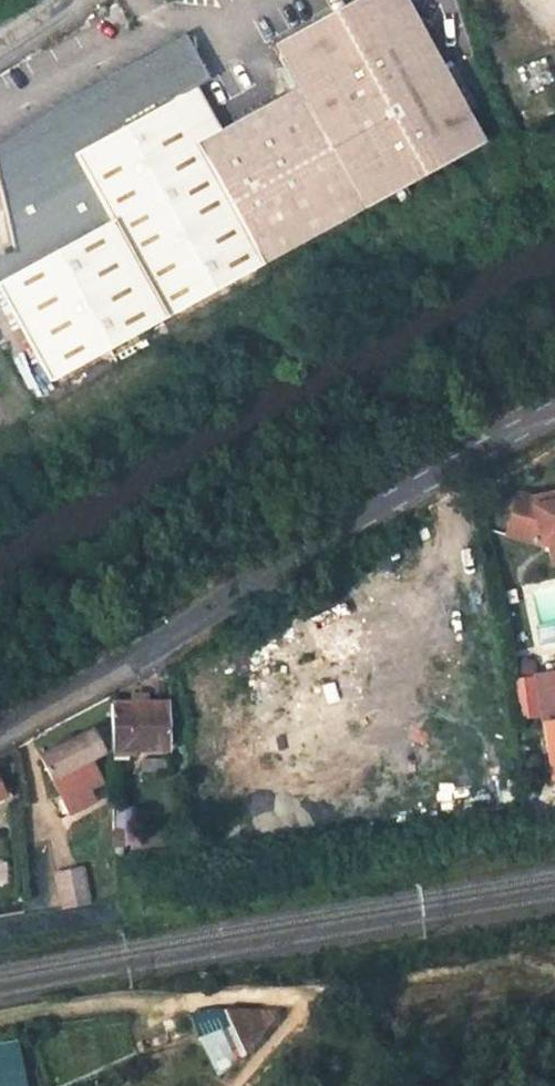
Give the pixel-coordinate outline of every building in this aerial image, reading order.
[(312,239),(491,141),(474,111),(482,107),(458,65),(448,69),(435,43),(412,0),(359,0),(280,45),(303,86),(228,129),(199,145),(267,264),(312,239)] [(174,102),(203,85),(187,57),(158,73),(174,102)] [(57,378),(267,264),(199,145),(174,102),(158,73),(149,58),(0,143),(0,168),(19,252),(0,256),(0,279),(57,378)] [(228,129),(203,85),(174,102),(199,145),(228,129)] [(541,499),(539,491),(524,487),(521,498),(531,500),(541,499)] [(550,488),(539,491),(541,499),(531,500),(521,498),(513,527),(550,538),(554,537),(554,516),(550,488)] [(110,706),(113,742),(159,728),(155,697),(110,706)] [(58,769),(78,758),(90,752),(76,726),(29,753),(50,794),(68,784),(58,769)] [(144,747),(147,762),(171,758),(168,742),(144,747)] [(96,758),(78,758),(58,769),(68,784),(96,758)] [(64,872),(72,907),(98,902),(90,867),(64,872)] [(279,1009),(231,1006),(193,1013),(217,1071),(244,1056),(283,1016),(279,1009)] [(0,1046),(0,1085),(28,1085),(19,1042),(0,1046)]
